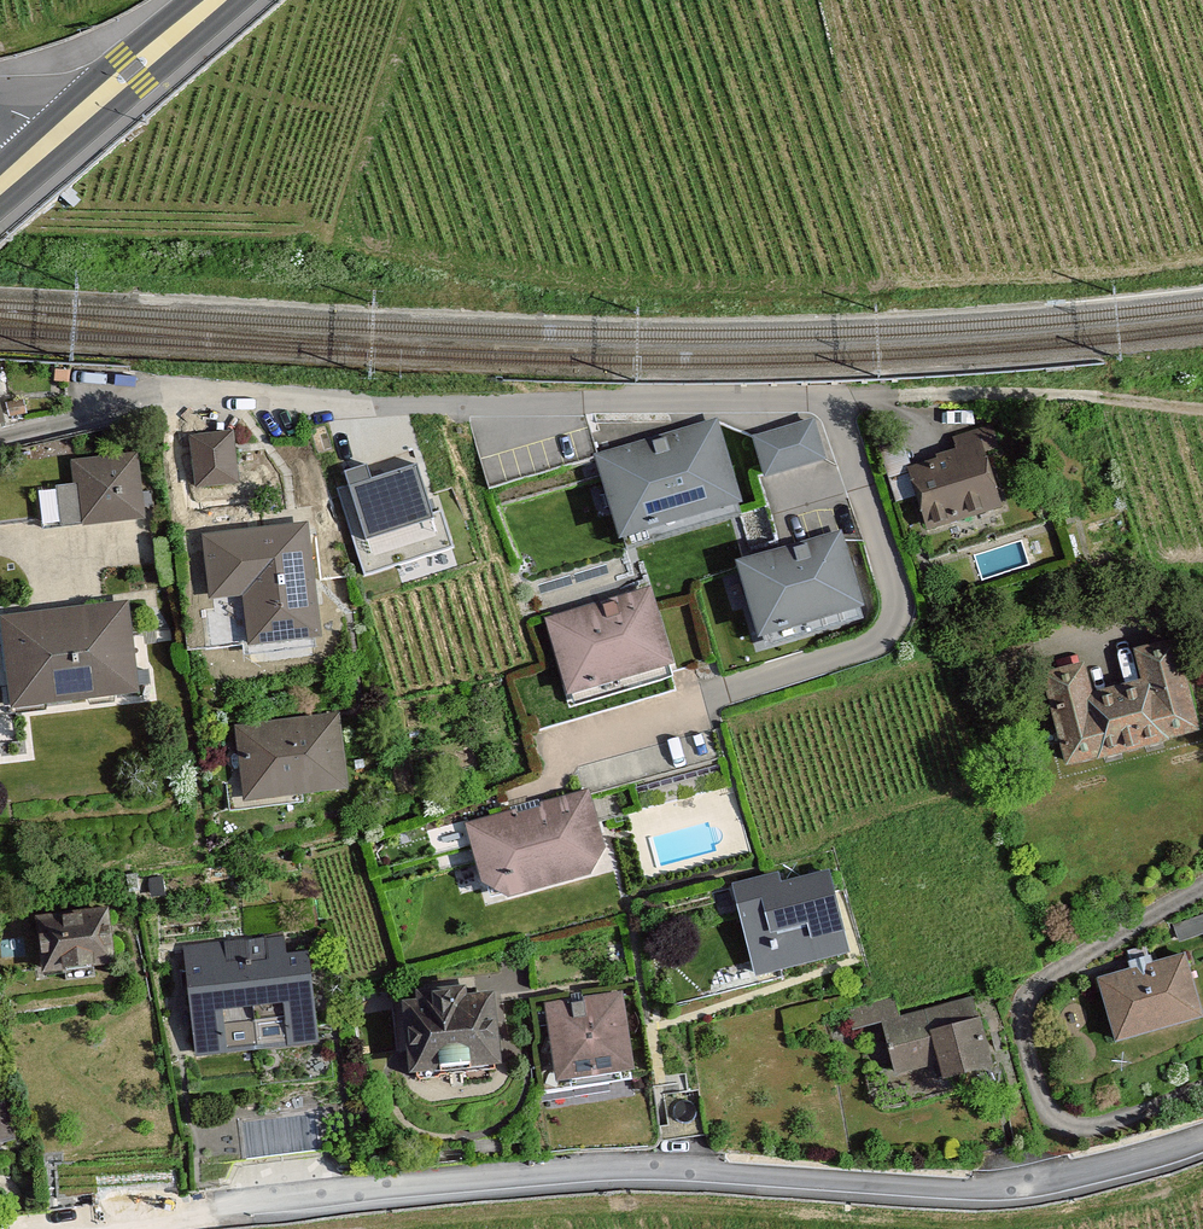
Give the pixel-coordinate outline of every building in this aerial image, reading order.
[(810,422),(751,441),(763,479),(822,460),(810,422)] [(659,441),(595,460),(621,546),(741,510),(715,424),(659,441)] [(225,427),(176,432),(181,494),(230,490),(225,427)] [(895,466),(911,530),(995,510),(979,445),(895,466)] [(134,451),(61,456),(65,525),(139,520),(134,451)] [(404,465),(327,489),(356,581),(449,551),(435,507),(419,512),(415,499),(404,465)] [(272,527),(187,535),(193,603),(222,600),(227,654),(302,647),(291,525),(272,527)] [(790,551),(733,568),(757,644),(862,612),(839,536),(790,551)] [(532,623),(555,699),(658,669),(650,640),(636,592),(532,623)] [(0,611),(0,709),(124,696),(114,599),(0,611)] [(1172,648),(1037,679),(1057,767),(1193,736),(1172,648)] [(324,715),(213,727),(222,804),(333,792),(324,715)] [(518,808),(450,825),(470,905),(599,872),(578,792),(518,808)] [(839,954),(817,872),(769,885),(766,873),(715,887),(741,981),(839,954)] [(10,922),(13,972),(93,967),(90,916),(10,922)] [(275,939),(170,949),(180,1057),(310,1045),(301,952),(276,955),(275,939)] [(1178,955),(1085,977),(1100,1041),(1194,1018),(1178,955)] [(483,994),(385,1003),(393,1083),(490,1073),(483,994)] [(606,995),(529,1005),(540,1086),(617,1076),(606,995)] [(983,1066),(961,999),(866,1031),(882,1078),(917,1066),(924,1086),(983,1066)]
